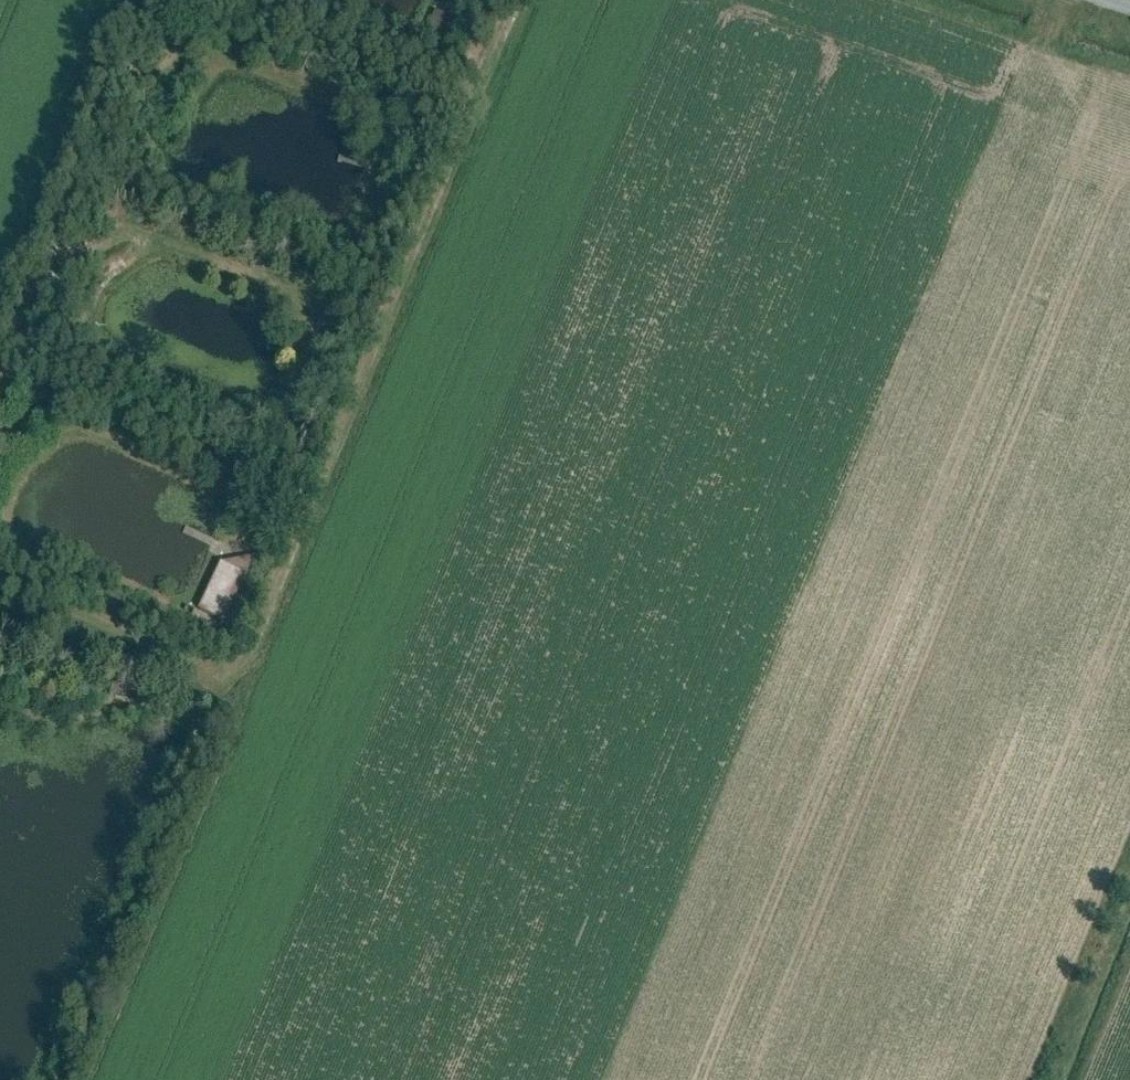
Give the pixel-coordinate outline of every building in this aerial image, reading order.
[(230,622),(256,564),(231,553),(205,611),(230,622)]
